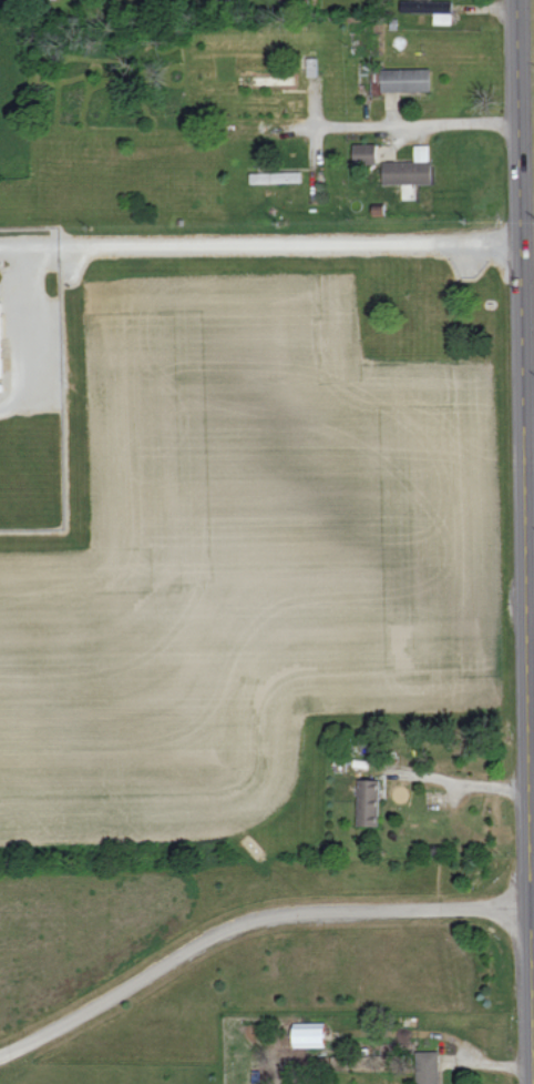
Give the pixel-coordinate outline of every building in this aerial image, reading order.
[(452,1),(402,0),(401,12),(435,12),(434,23),(452,24),(452,1)] [(380,69),(380,82),(372,82),(372,92),(431,91),(430,68),(380,69)] [(353,164),(377,163),(377,143),(353,143),(353,164)] [(383,183),(430,183),(431,145),(414,145),(414,161),(383,161),(383,183)] [(301,171),(252,173),(252,183),(301,181),(301,171)] [(357,825),(378,826),(380,779),(358,779),(357,825)] [(294,1023),(295,1047),(326,1046),(325,1022),(294,1023)] [(416,1083),(440,1083),(439,1050),(415,1051),(416,1083)]
